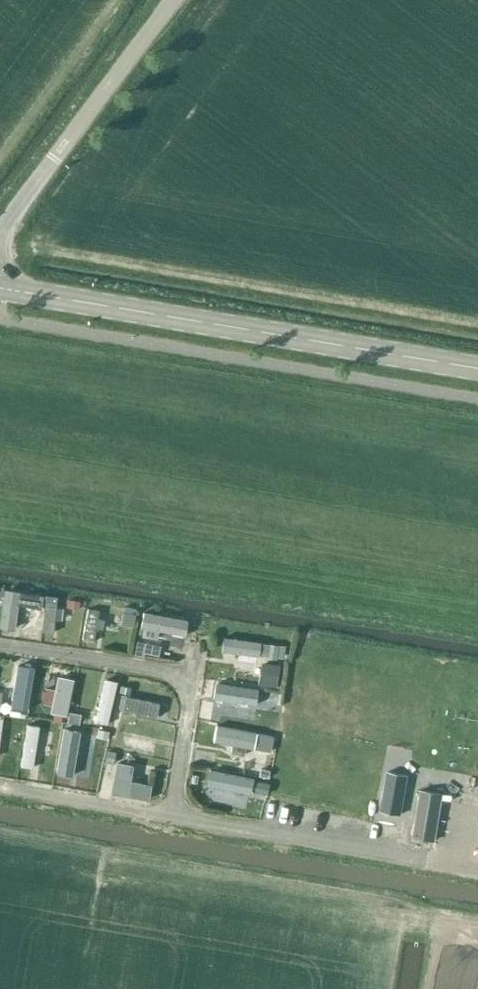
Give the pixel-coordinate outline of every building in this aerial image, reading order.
[(78,608),(79,601),(70,600),(68,607),(78,608)] [(123,618),(134,621),(136,613),(125,610),(123,618)] [(61,640),(61,613),(46,613),(46,641),(61,640)] [(189,620),(144,613),(142,629),(186,636),(189,620)] [(86,625),(87,656),(102,656),(101,625),(86,625)] [(207,648),(209,637),(189,634),(187,646),(207,648)] [(224,654),(224,676),(262,677),(263,656),(224,654)] [(280,666),(265,664),(262,684),(277,686),(280,666)] [(120,686),(118,692),(129,694),(130,688),(120,686)] [(256,689),(219,687),(219,700),(255,702),(256,689)] [(17,730),(31,731),(33,692),(19,691),(17,730)] [(218,714),(250,717),(252,705),(219,701),(218,714)] [(278,722),(278,712),(266,712),(266,706),(252,706),(252,722),(278,722)] [(68,713),(66,722),(78,724),(80,715),(68,713)] [(8,734),(0,733),(0,777),(2,777),(8,734)] [(69,744),(59,783),(79,788),(88,748),(69,744)] [(217,744),(216,764),(271,766),(272,746),(217,744)] [(30,745),(29,783),(42,783),(43,746),(30,745)] [(107,761),(115,762),(116,752),(109,751),(107,761)] [(431,764),(429,779),(440,781),(442,765),(431,764)] [(209,770),(207,784),(248,792),(251,778),(209,770)] [(388,771),(381,810),(400,814),(407,775),(388,771)] [(268,784),(254,781),(252,792),(265,795),(268,784)] [(432,841),(440,794),(420,791),(412,838),(432,841)]
